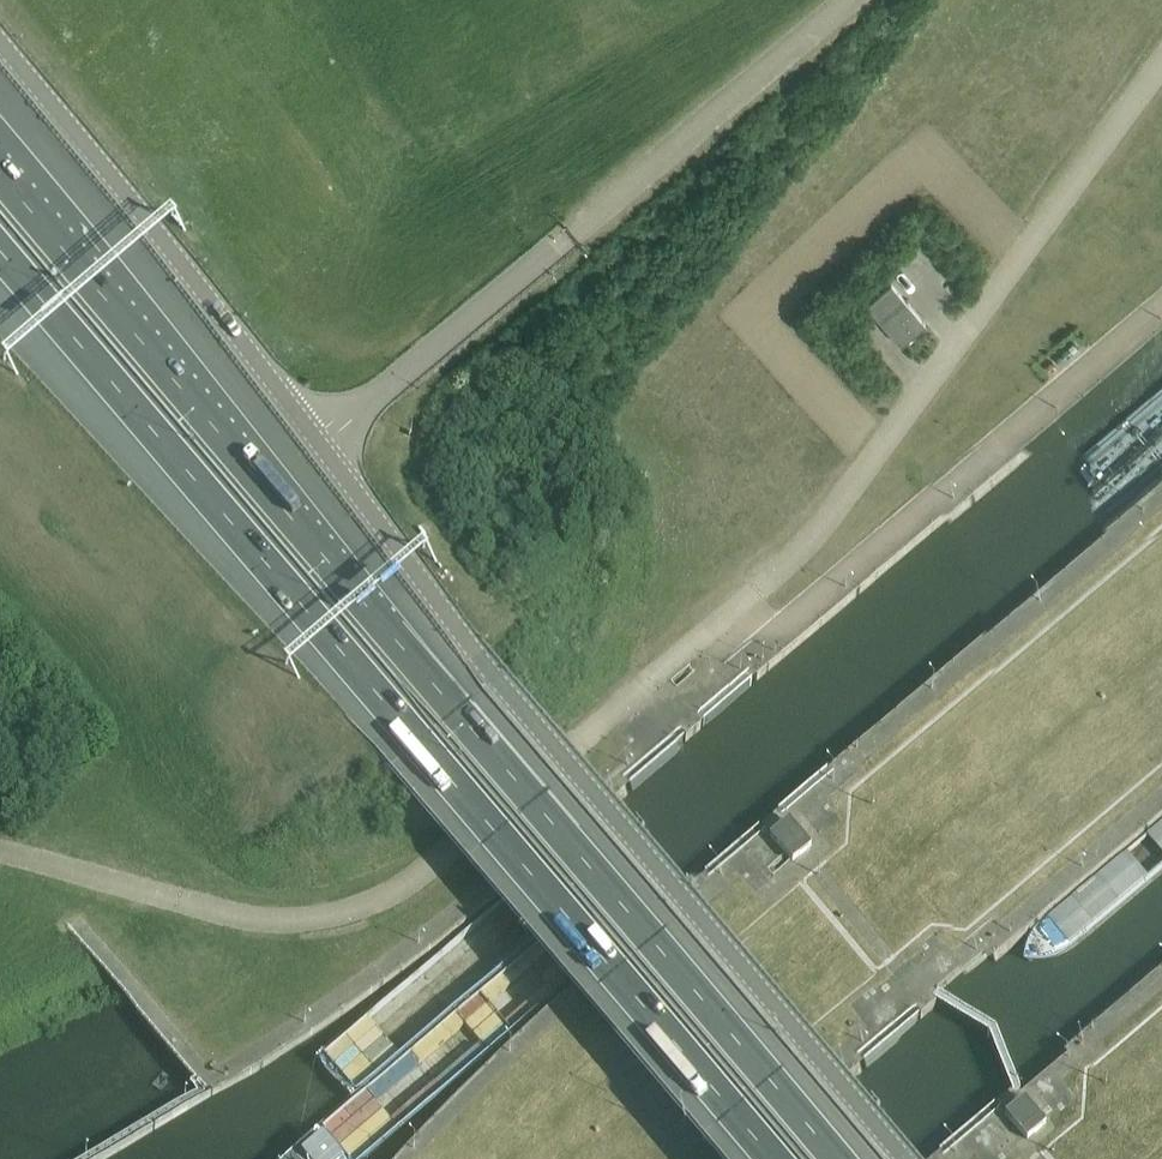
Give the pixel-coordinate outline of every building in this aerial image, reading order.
[(867,304),(901,344),(926,323),(892,283),(867,304)] [(791,863),(810,846),(788,819),(769,836),(791,863)] [(1026,1140),(1045,1123),(1024,1098),(1005,1114),(1026,1140)]
